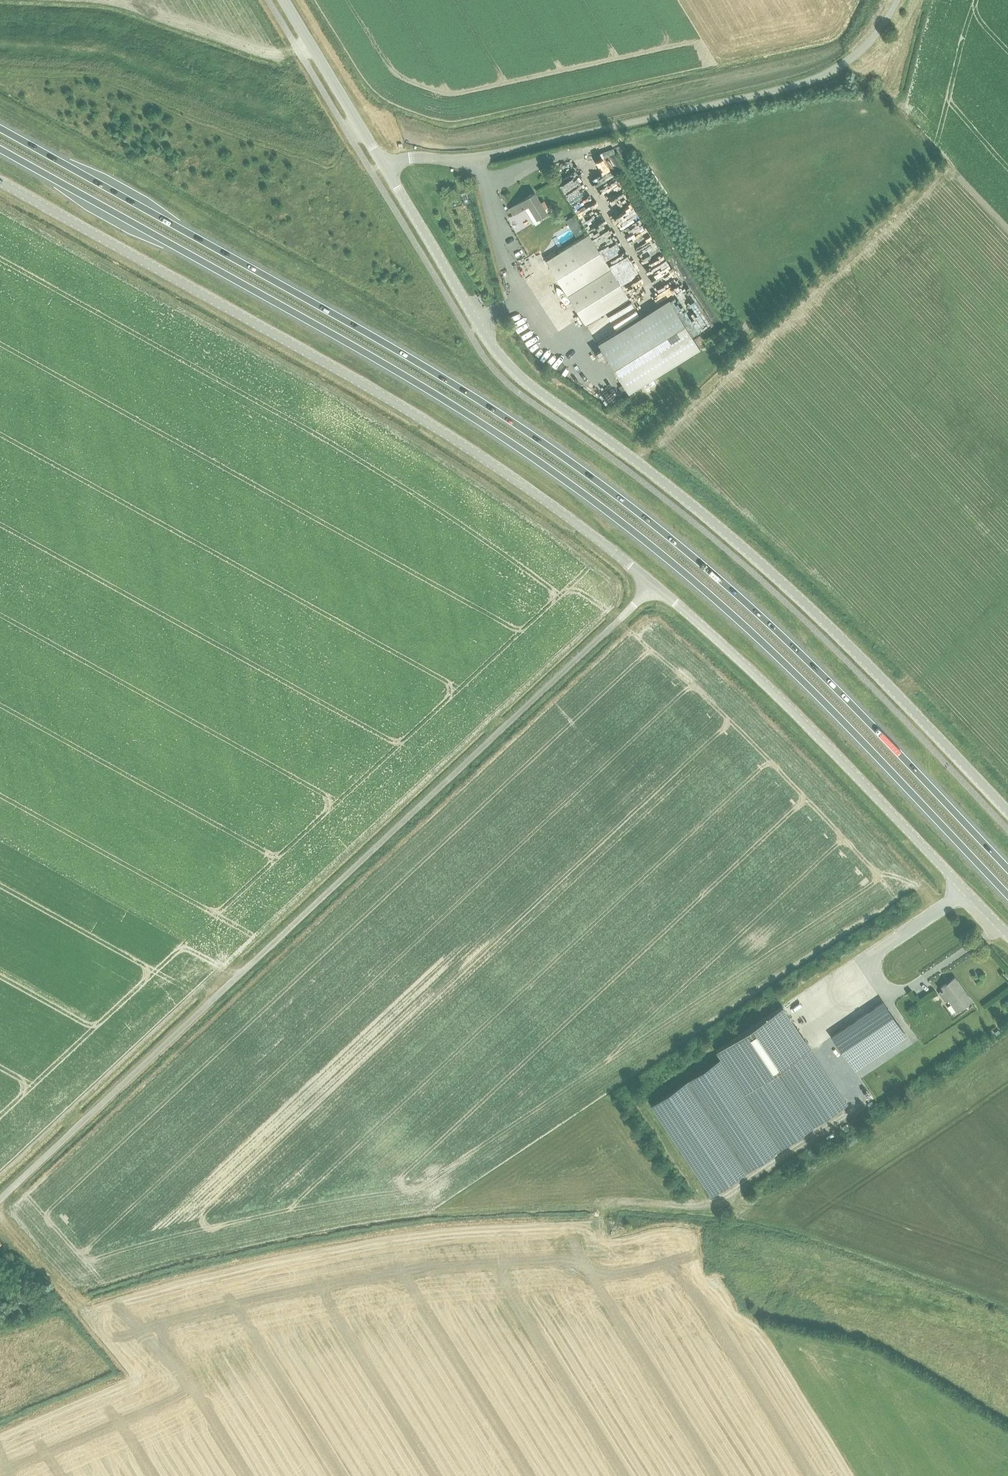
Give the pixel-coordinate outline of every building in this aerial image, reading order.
[(534,192),(509,208),(514,215),(525,208),(533,221),(536,219),(547,212),(534,192)] [(588,234),(546,260),(585,323),(627,297),(588,234)] [(699,349),(669,299),(597,344),(628,393),(699,349)] [(971,1000),(954,978),(941,987),(942,990),(939,992),(945,1000),(948,998),(957,1010),(971,1000)] [(882,1002),(831,1036),(853,1069),(904,1035),(882,1002)] [(652,1106),(710,1193),(847,1102),(783,1006),(716,1050),(722,1059),(652,1106)] [(25,1286),(15,1295),(25,1306),(34,1296),(25,1286)]
